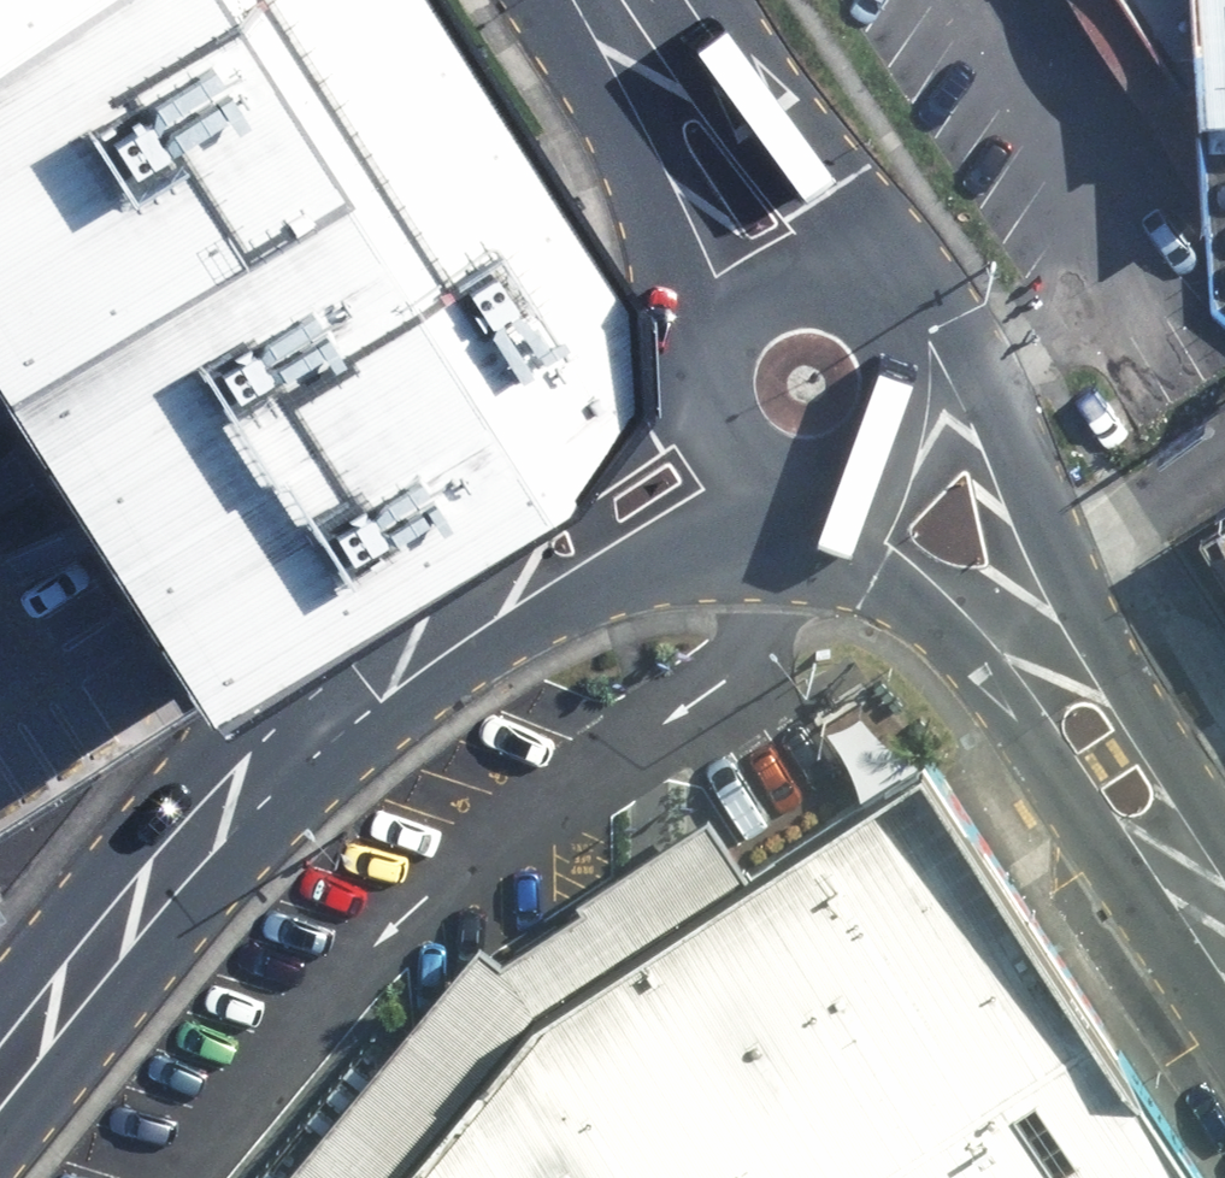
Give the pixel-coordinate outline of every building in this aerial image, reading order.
[(58,765),(92,817),(250,659),(587,321),(599,304),(603,299),(605,266),(439,0),(0,0),(0,803),(58,765)] [(1224,120),(1224,116),(1214,0),(1146,0),(1224,120)] [(1224,116),(1224,0),(1214,0),(1224,116)] [(927,765),(751,888),(710,820),(499,969),(320,1177),(1189,1177),(927,765)]
